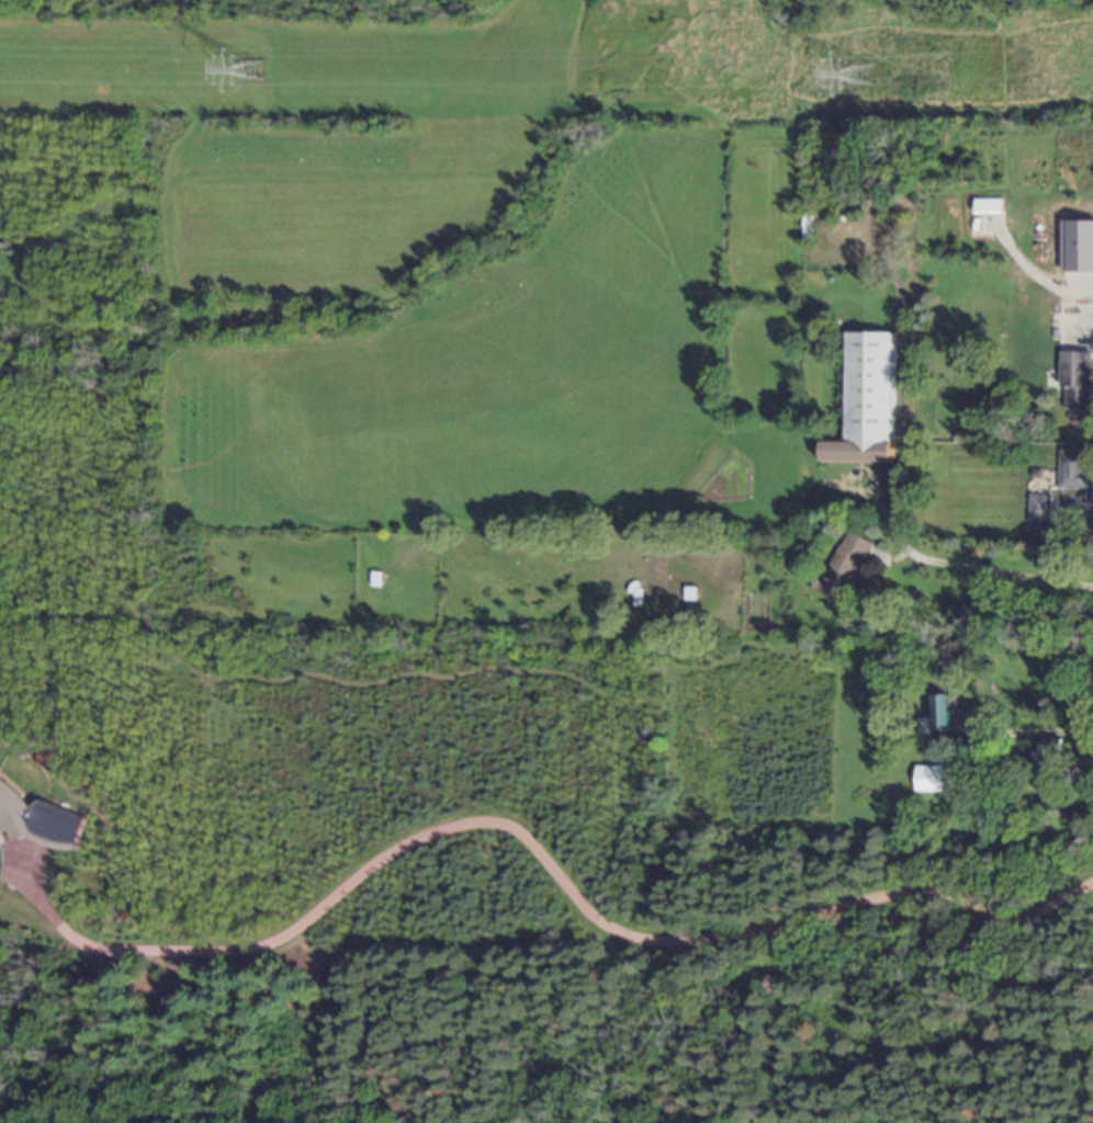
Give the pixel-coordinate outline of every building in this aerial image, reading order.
[(1003,200),(976,199),(975,214),(1003,214),(1003,200)] [(802,239),(813,240),(815,211),(804,211),(802,239)] [(1062,221),(1061,272),(1092,273),(1092,221),(1062,221)] [(895,333),(848,332),(847,442),(824,442),(823,463),(893,464),(895,333)] [(1060,388),(1066,388),(1066,411),(1076,411),(1076,418),(1091,418),(1091,352),(1061,352),(1060,388)] [(1059,489),(1086,490),(1087,451),(1060,450),(1059,489)] [(1051,521),(1051,494),(1030,494),(1030,521),(1051,521)] [(874,544),(848,531),(825,578),(819,575),(813,589),(842,603),(862,561),(865,562),(874,544)] [(935,695),(935,731),(957,731),(956,695),(935,695)] [(943,792),(943,767),(916,767),(916,792),(943,792)] [(76,849),(83,812),(35,803),(27,805),(21,783),(0,778),(0,831),(8,832),(10,842),(15,841),(77,852),(76,849)]
